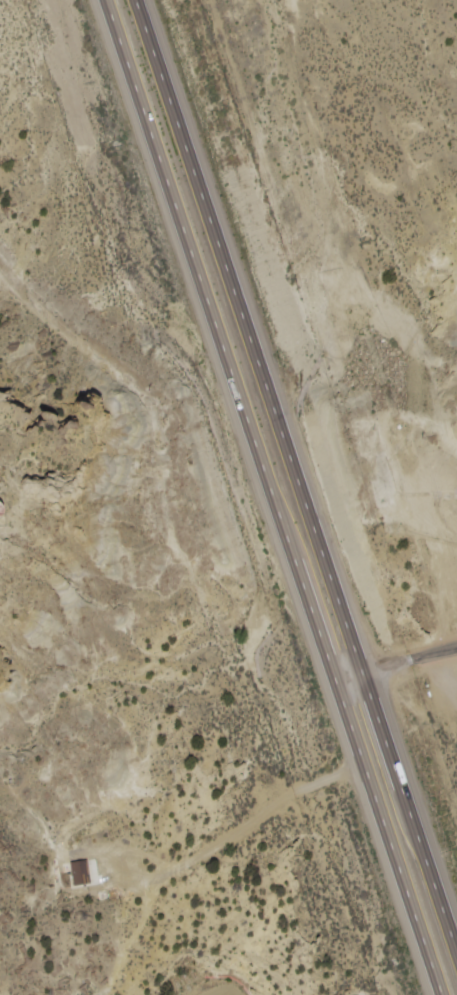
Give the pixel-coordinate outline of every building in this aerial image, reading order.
[(92,883),(88,859),(70,863),(74,886),(92,883)]
